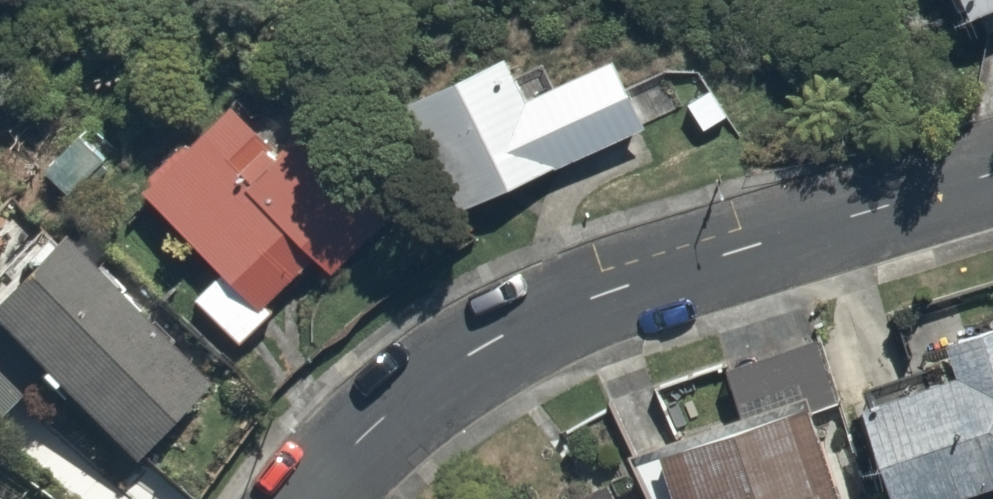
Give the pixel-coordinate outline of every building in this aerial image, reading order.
[(973,9),(992,1),(992,0),(969,0),(973,9)] [(507,41),(412,83),(466,206),(650,124),(619,55),(531,94),(507,41)] [(256,195),(295,155),(223,87),(134,181),(218,261),(189,292),(241,341),(321,256),(256,195)] [(390,209),(323,146),(305,165),(295,155),(256,195),(321,256),(334,268),(390,209)] [(56,235),(0,295),(0,340),(128,460),(207,376),(56,235)] [(865,394),(900,498),(940,498),(992,481),(992,314),(945,330),(957,364),(865,394)] [(657,433),(673,498),(830,498),(805,397),(657,433)] [(556,498),(623,498),(612,474),(556,498)]
